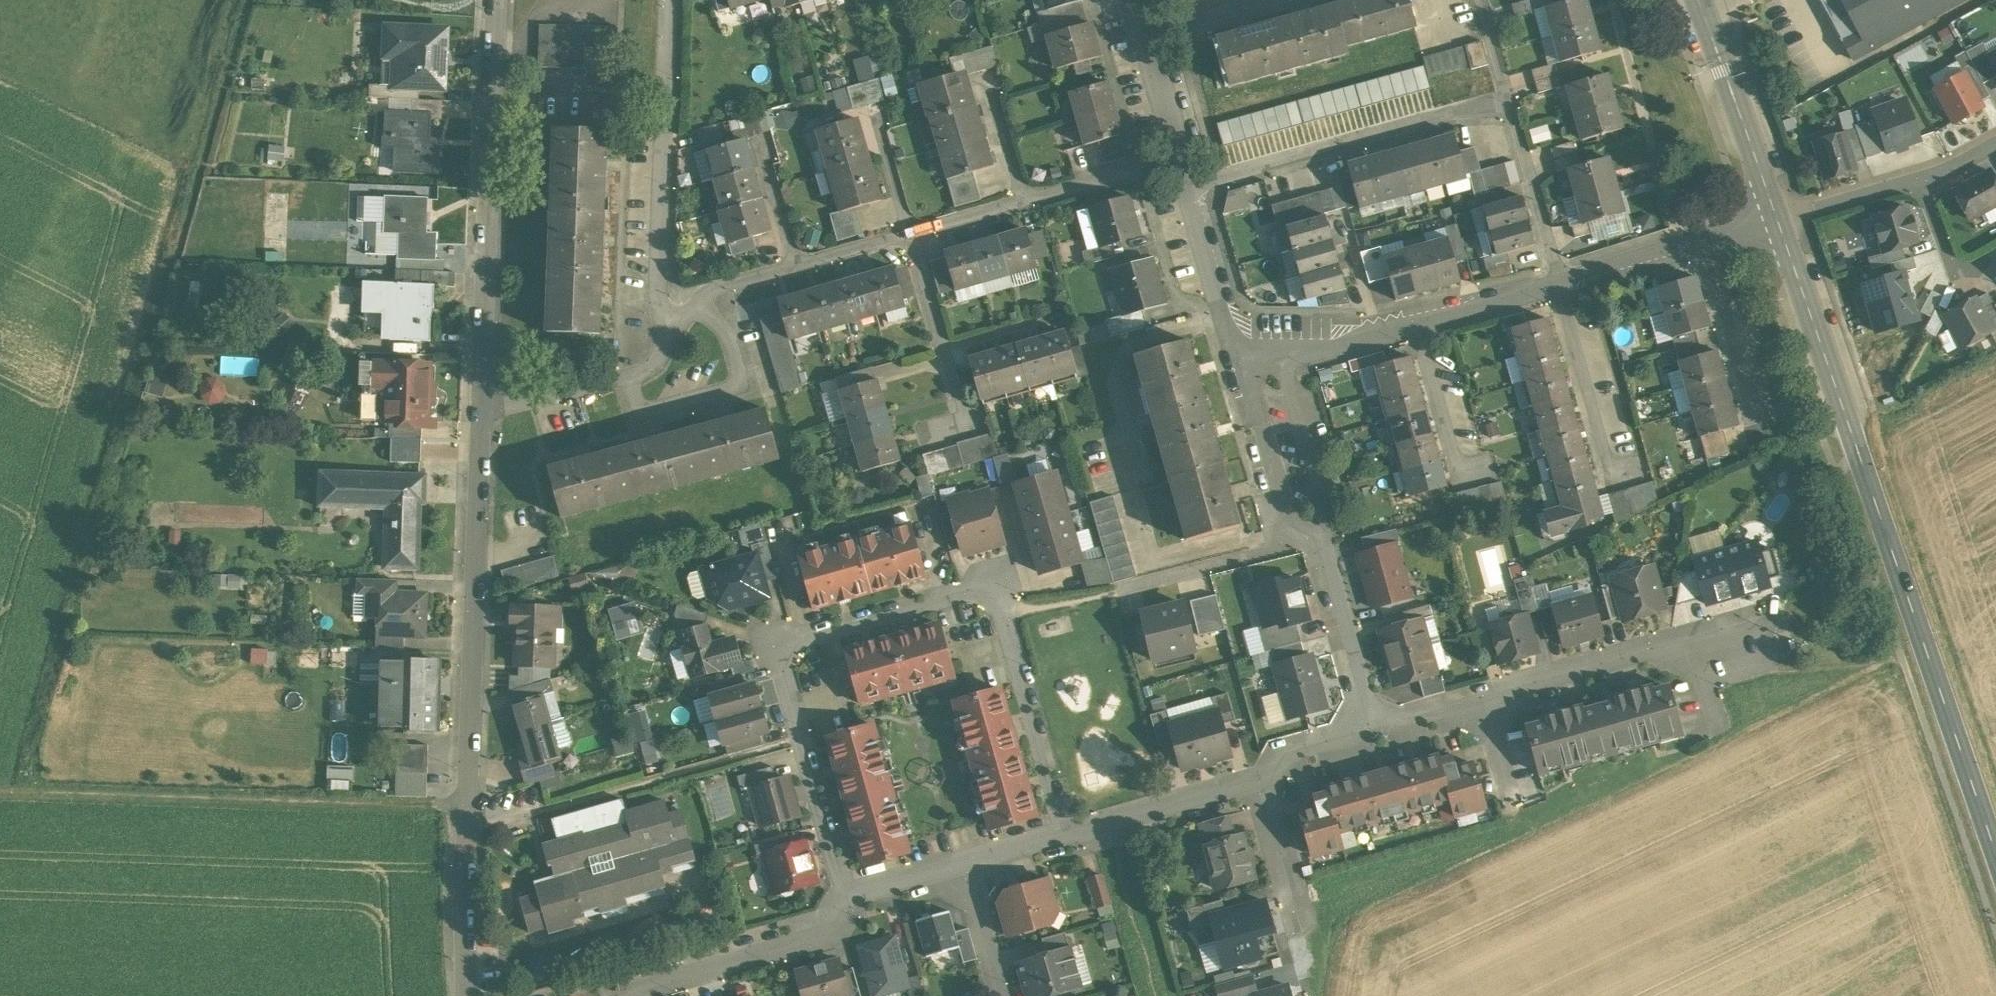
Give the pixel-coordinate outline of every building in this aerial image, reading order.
[(719,12),(730,9),(727,0),(715,0),(719,12)] [(730,9),(730,10),(764,0),(727,0),(730,9)] [(773,9),(785,5),(786,8),(800,4),(799,0),(770,0),(773,9)] [(1048,9),(1048,11),(1054,9),(1080,2),(1083,1),(1083,0),(1045,0),(1048,9)] [(1333,7),(1345,48),(1345,47),(1415,28),(1407,0),(1360,0),(1333,7)] [(1511,5),(1514,16),(1534,11),(1541,9),(1539,0),(1528,0),(1511,5)] [(1545,8),(1553,35),(1591,24),(1585,0),(1572,0),(1545,8)] [(1820,2),(1821,2),(1853,60),(1964,0),(1819,0),(1820,2)] [(1062,20),(1084,13),(1080,2),(1054,9),(1057,21),(1062,20)] [(1333,7),(1275,24),(1288,70),(1347,54),(1345,47),(1345,48),(1333,7)] [(1541,38),(1553,35),(1545,8),(1541,9),(1534,11),(1541,38)] [(1048,11),(1048,9),(1037,12),(1041,26),(1057,21),(1054,9),(1048,11)] [(1084,13),(1062,20),(1065,31),(1087,25),(1084,13)] [(1032,44),(1049,39),(1048,36),(1065,31),(1062,20),(1057,21),(1041,26),(1028,29),(1032,44)] [(1065,31),(1048,36),(1049,39),(1057,69),(1099,57),(1089,24),(1087,25),(1065,31)] [(1275,24),(1216,40),(1229,87),(1288,70),(1275,24)] [(1591,24),(1553,35),(1561,62),(1599,51),(1591,24)] [(601,49),(608,49),(608,27),(540,25),(538,67),(584,69),(585,48),(601,49)] [(447,29),(386,27),(385,49),(404,50),(402,87),(402,88),(420,88),(444,89),(445,88),(442,88),(443,56),(446,56),(447,29)] [(1481,42),(1464,46),(1470,67),(1471,70),(1488,65),(1481,42)] [(1982,43),(1965,53),(1972,65),(1983,84),(1995,77),(1995,72),(1988,57),(1989,56),(1982,43)] [(1464,46),(1423,58),(1428,78),(1470,67),(1464,46)] [(992,47),(982,50),(987,70),(997,67),(992,47)] [(585,48),(584,69),(600,70),(601,49),(585,48)] [(982,50),(971,53),(977,73),(987,70),(982,50)] [(1989,56),(1988,57),(1995,72),(1995,52),(1989,56)] [(971,53),(961,56),(967,75),(977,73),(971,53)] [(852,61),(858,83),(874,78),(868,56),(852,61)] [(967,75),(961,56),(951,59),(956,77),(962,75),(963,77),(967,75)] [(1554,64),(1531,71),(1534,82),(1557,76),(1554,64)] [(1422,65),(1411,68),(1417,93),(1429,89),(1422,65)] [(1983,84),(1972,65),(1962,71),(1964,74),(1979,102),(1990,97),(1983,84)] [(1411,68),(1399,71),(1406,96),(1417,93),(1411,68)] [(1399,71),(1388,74),(1395,99),(1406,96),(1399,71)] [(1388,74),(1376,77),(1383,102),(1395,99),(1388,74)] [(1964,74),(1935,89),(1954,123),(1982,108),(1979,102),(1964,74)] [(956,77),(920,87),(929,118),(935,117),(971,106),(963,77),(962,75),(956,77)] [(1613,102),(1606,75),(1567,86),(1574,113),(1612,102),(1613,102)] [(1557,76),(1534,82),(1538,93),(1561,87),(1557,76)] [(1376,77),(1365,81),(1372,105),(1383,102),(1376,77)] [(851,87),(847,87),(852,108),(883,99),(878,79),(851,87)] [(1365,81),(1353,84),(1360,109),(1372,105),(1365,81)] [(1106,83),(1070,93),(1077,120),(1114,109),(1106,83)] [(1353,84),(1342,87),(1349,112),(1360,109),(1353,84)] [(420,88),(402,88),(402,87),(393,86),(392,99),(418,100),(419,100),(420,88)] [(852,108),(847,87),(832,92),(838,112),(852,108)] [(1342,87),(1331,90),(1338,115),(1349,112),(1342,87)] [(1331,90),(1319,93),(1326,118),(1338,115),(1331,90)] [(1319,93),(1308,97),(1315,121),(1326,118),(1319,93)] [(1308,97),(1296,100),(1303,125),(1315,121),(1308,97)] [(419,100),(418,100),(417,112),(432,113),(432,119),(442,120),(442,102),(419,100)] [(1296,100),(1285,103),(1292,128),(1303,125),(1296,100)] [(1889,110),(1874,115),(1888,152),(1919,142),(1905,104),(1903,105),(1901,101),(1888,106),(1889,110)] [(1612,102),(1575,113),(1583,139),(1620,129),(1612,102)] [(1285,103),(1273,106),(1280,131),(1292,128),(1285,103)] [(971,106),(935,117),(943,147),(984,136),(975,105),(971,106)] [(1273,106),(1262,109),(1269,134),(1280,131),(1273,106)] [(1114,109),(1077,120),(1085,146),(1098,143),(1119,137),(1121,136),(1114,109)] [(1262,109),(1251,113),(1258,137),(1269,134),(1262,109)] [(417,112),(389,111),(388,137),(382,137),(382,149),(398,149),(397,173),(439,175),(440,149),(431,148),(432,119),(432,113),(417,112)] [(765,111),(755,114),(761,134),(770,131),(765,111)] [(1251,113),(1239,116),(1246,141),(1258,137),(1251,113)] [(755,114),(742,118),(747,137),(761,134),(755,114)] [(1239,116),(1228,119),(1235,144),(1246,141),(1239,116)] [(856,119),(817,130),(823,149),(829,170),(867,159),(856,119)] [(1228,119),(1216,122),(1223,147),(1235,144),(1228,119)] [(1856,129),(1866,159),(1883,153),(1872,121),(1855,127),(1856,129)] [(600,130),(555,129),(552,209),(603,211),(605,160),(602,160),(602,147),(600,147),(600,130)] [(1866,159),(1856,129),(1844,133),(1845,134),(1853,164),(1866,160),(1866,159)] [(1454,134),(1432,140),(1444,185),(1466,179),(1465,175),(1459,154),(1454,134)] [(1845,134),(1814,143),(1824,179),(1855,170),(1853,164),(1845,134)] [(984,136),(943,147),(953,178),(993,167),(984,136)] [(1119,137),(1098,143),(1101,153),(1123,147),(1119,137)] [(743,140),(709,150),(717,179),(752,169),(743,140)] [(1432,140),(1420,143),(1422,150),(1414,152),(1412,145),(1411,146),(1423,191),(1444,185),(1432,140)] [(1573,142),(1550,149),(1553,160),(1576,154),(1573,142)] [(1411,153),(1403,155),(1402,148),(1389,152),(1402,197),(1423,191),(1411,146),(1409,146),(1411,153)] [(1123,147),(1101,153),(1105,164),(1126,158),(1123,147)] [(816,174),(829,170),(823,149),(810,153),(816,174)] [(1459,154),(1465,175),(1468,174),(1479,171),(1480,170),(1474,149),(1459,154)] [(1402,197),(1389,152),(1377,155),(1379,162),(1372,164),(1370,157),(1368,158),(1381,203),(1402,197)] [(1568,169),(1578,166),(1575,154),(1553,161),(1556,172),(1568,169)] [(1368,158),(1347,164),(1352,183),(1358,206),(1359,209),(1381,203),(1368,158)] [(1578,166),(1568,169),(1576,196),(1614,186),(1607,158),(1578,166)] [(867,159),(829,170),(829,171),(831,170),(838,192),(836,193),(841,212),(842,212),(856,208),(880,201),(867,159)] [(1509,187),(1503,164),(1492,167),(1498,190),(1499,190),(1509,187)] [(1498,190),(1492,167),(1480,171),(1486,194),(1498,190)] [(717,179),(715,179),(724,210),(761,200),(752,169),(717,179)] [(1468,174),(1475,197),(1486,194),(1479,171),(1468,174)] [(1953,191),(1969,220),(1995,206),(1995,183),(1989,171),(1953,191)] [(974,178),(948,186),(955,207),(980,200),(974,178)] [(1252,197),(1264,195),(1263,182),(1223,188),(1227,212),(1254,208),(1252,197)] [(1352,183),(1340,187),(1346,208),(1347,210),(1358,206),(1352,183)] [(1448,197),(1444,185),(1423,191),(1426,203),(1448,197)] [(1614,186),(1576,196),(1583,224),(1593,221),(1622,213),(1614,186)] [(1340,187),(1329,190),(1335,211),(1346,208),(1340,187)] [(1329,190),(1318,193),(1324,214),(1335,211),(1329,190)] [(1486,194),(1476,197),(1479,208),(1479,209),(1482,209),(1482,207),(1502,201),(1499,190),(1498,190),(1486,194)] [(1405,209),(1426,203),(1423,191),(1402,197),(1405,209)] [(1318,193),(1307,196),(1313,219),(1325,216),(1324,214),(1318,193)] [(398,259),(419,260),(436,260),(437,233),(427,233),(428,198),(385,196),(383,234),(399,234),(398,258),(398,259)] [(1307,196),(1295,199),(1302,223),(1313,219),(1307,196)] [(1502,201),(1482,207),(1482,209),(1489,232),(1527,221),(1520,197),(1502,201)] [(1129,198),(1089,209),(1100,248),(1105,246),(1140,237),(1129,198)] [(1295,199),(1283,203),(1290,226),(1302,223),(1295,199)] [(724,210),(719,211),(722,223),(728,222),(733,242),(728,243),(728,244),(752,237),(770,232),(761,200),(724,210)] [(1283,203),(1271,206),(1278,229),(1286,227),(1290,226),(1283,203)] [(1906,207),(1872,217),(1883,254),(1902,248),(1916,244),(1913,232),(1916,231),(1912,218),(1909,219),(1906,207)] [(842,212),(841,212),(830,215),(834,229),(860,222),(856,208),(842,212)] [(1489,232),(1482,209),(1479,209),(1479,208),(1469,211),(1476,235),(1489,232)] [(603,211),(552,209),(550,271),(601,273),(603,211)] [(1290,226),(1286,227),(1293,251),(1332,241),(1325,216),(1313,219),(1302,223),(1290,226)] [(1527,221),(1489,232),(1495,255),(1496,257),(1507,254),(1534,246),(1527,221)] [(1597,233),(1593,221),(1583,224),(1571,227),(1574,239),(1597,233)] [(860,222),(834,229),(837,241),(863,234),(860,222)] [(1466,259),(1456,225),(1444,228),(1447,238),(1454,262),(1466,259)] [(1281,255),(1293,251),(1286,227),(1278,229),(1274,230),(1281,255)] [(1026,230),(998,238),(1009,274),(1036,267),(1026,230)] [(1489,232),(1476,235),(1483,259),(1491,257),(1491,256),(1495,255),(1489,232)] [(1405,250),(1426,244),(1423,234),(1401,239),(1405,250)] [(752,237),(728,244),(732,256),(756,249),(752,237)] [(998,238),(971,246),(982,282),(1009,274),(998,238)] [(1447,238),(1426,244),(1438,289),(1451,286),(1449,279),(1456,277),(1458,284),(1460,283),(1454,262),(1447,238)] [(1332,241),(1293,251),(1300,276),(1338,265),(1332,241)] [(1426,244),(1405,250),(1417,295),(1438,289),(1426,244)] [(971,246),(944,253),(945,257),(954,290),(982,282),(971,246)] [(1109,260),(1105,246),(1100,248),(1083,253),(1087,266),(1109,260)] [(1883,254),(1867,258),(1871,270),(1890,264),(1905,260),(1902,248),(1883,254)] [(1405,250),(1383,256),(1388,276),(1395,301),(1417,295),(1405,250)] [(1287,279),(1300,276),(1293,251),(1281,255),(1287,279)] [(1495,255),(1491,256),(1491,257),(1483,259),(1487,272),(1510,265),(1507,254),(1496,257),(1495,255)] [(1388,276),(1383,256),(1371,259),(1377,280),(1388,276)] [(945,257),(930,262),(939,294),(954,290),(945,257)] [(1905,260),(1890,264),(1894,276),(1903,273),(1917,269),(1913,257),(1905,260)] [(419,271),(419,260),(398,259),(398,258),(397,258),(396,270),(419,271)] [(419,271),(422,271),(444,272),(444,261),(436,260),(419,260),(419,271)] [(1151,260),(1111,272),(1124,315),(1141,310),(1163,304),(1151,260)] [(1338,265),(1300,276),(1304,289),(1301,290),(1304,299),(1302,300),(1303,302),(1317,298),(1345,290),(1338,265)] [(894,268),(865,277),(876,314),(904,306),(894,268)] [(1677,269),(1654,276),(1658,287),(1681,281),(1677,269)] [(422,271),(421,285),(435,285),(435,286),(455,287),(455,273),(444,272),(422,271)] [(601,273),(550,271),(547,332),(598,334),(601,273)] [(1918,321),(1903,273),(1894,276),(1862,285),(1876,333),(1918,321)] [(865,277),(836,285),(847,322),(876,314),(865,277)] [(1681,281),(1658,287),(1665,312),(1701,302),(1694,277),(1681,281)] [(421,285),(367,282),(366,305),(391,306),(390,340),(430,342),(431,320),(434,308),(435,286),(435,285),(421,285)] [(836,285),(807,293),(818,330),(847,322),(836,285)] [(1665,312),(1658,287),(1643,292),(1650,316),(1665,312)] [(1345,290),(1317,298),(1320,307),(1349,304),(1345,290)] [(1932,317),(1942,296),(1931,291),(1921,312),(1932,317)] [(807,293),(778,301),(789,339),(818,330),(807,293)] [(1987,294),(1975,300),(1992,331),(1995,329),(1995,310),(1987,294)] [(1974,298),(1943,315),(1961,348),(1992,331),(1975,300),(1974,298)] [(1701,302),(1665,312),(1672,338),(1695,331),(1708,327),(1701,302)] [(1124,315),(1106,320),(1111,338),(1146,328),(1141,310),(1124,315)] [(781,312),(760,318),(763,329),(784,323),(781,312)] [(1511,329),(1526,324),(1523,313),(1499,319),(1503,332),(1512,329),(1511,329)] [(1526,324),(1511,329),(1512,329),(1519,356),(1554,346),(1546,319),(1526,324)] [(784,323),(763,329),(766,339),(787,333),(784,323)] [(1695,331),(1672,338),(1675,350),(1698,343),(1695,331)] [(1063,332),(1040,339),(1051,379),(1075,373),(1063,332)] [(787,333),(766,339),(769,350),(790,344),(787,333)] [(1051,379),(1040,339),(1017,346),(1028,386),(1051,379)] [(1187,342),(1140,355),(1157,415),(1204,402),(1187,342)] [(1698,343),(1675,350),(1678,361),(1701,355),(1698,343)] [(790,344),(769,350),(772,361),(793,355),(790,344)] [(1017,346),(994,352),(1005,393),(1028,386),(1017,346)] [(1554,346),(1519,356),(1526,381),(1561,371),(1554,346)] [(1701,355),(1678,361),(1685,387),(1722,376),(1715,351),(1701,355)] [(994,352),(970,359),(971,364),(978,387),(981,399),(1005,393),(994,352)] [(793,355),(772,361),(775,372),(796,366),(793,355)] [(1410,357),(1375,367),(1382,394),(1417,384),(1410,357)] [(430,366),(362,363),(362,386),(387,387),(386,420),(391,421),(422,422),(427,422),(430,366)] [(978,387),(971,364),(960,368),(966,390),(978,387)] [(796,366),(775,372),(778,383),(799,376),(796,366)] [(837,378),(840,391),(876,381),(872,368),(837,378)] [(163,397),(168,376),(150,371),(145,392),(163,397)] [(1561,371),(1526,381),(1533,406),(1568,396),(1561,371)] [(202,402),(226,399),(224,375),(199,378),(202,402)] [(799,376),(778,383),(781,394),(802,387),(799,376)] [(1722,376),(1685,387),(1692,412),(1729,401),(1722,376)] [(876,381),(840,391),(848,418),(883,407),(876,381)] [(1417,384),(1382,394),(1389,419),(1424,409),(1417,384)] [(360,420),(386,420),(387,387),(362,386),(360,420)] [(1568,396),(1533,406),(1540,431),(1575,421),(1568,396)] [(1729,401),(1692,412),(1699,437),(1722,431),(1736,427),(1729,401)] [(1204,402),(1157,415),(1162,431),(1155,433),(1164,464),(1170,462),(1175,478),(1222,465),(1204,402)] [(883,407),(848,418),(855,445),(891,434),(883,407)] [(1424,409),(1389,419),(1396,444),(1431,434),(1424,409)] [(766,410),(693,430),(706,478),(779,458),(766,410)] [(422,422),(391,421),(391,438),(421,439),(422,422)] [(1575,421),(1540,431),(1547,456),(1582,446),(1575,421)] [(693,430),(621,449),(634,498),(706,478),(693,430)] [(1722,431),(1699,437),(1702,449),(1726,442),(1722,431)] [(891,434),(855,445),(863,471),(898,461),(891,434)] [(1431,434),(1396,444),(1403,469),(1438,460),(1431,434)] [(991,436),(980,439),(986,460),(993,458),(997,457),(991,436)] [(1686,466),(1706,460),(1702,449),(1699,437),(1679,443),(1686,466)] [(421,439),(391,438),(390,462),(421,463),(421,439)] [(980,439),(968,442),(974,463),(986,460),(980,439)] [(968,442),(957,445),(963,467),(974,463),(968,442)] [(1726,442),(1702,449),(1706,460),(1729,454),(1726,442)] [(957,445),(945,449),(951,470),(963,467),(957,445)] [(1582,446),(1547,456),(1554,481),(1589,471),(1582,446)] [(621,449),(548,469),(561,517),(634,498),(621,449)] [(945,449),(934,452),(940,473),(951,470),(945,449)] [(934,452),(922,455),(928,474),(928,476),(940,473),(934,452)] [(1007,455),(993,458),(1000,483),(1014,479),(1007,455)] [(1438,460),(1403,469),(1410,496),(1445,487),(1438,460)] [(1222,465),(1175,478),(1192,539),(1239,525),(1222,465)] [(318,470),(317,508),(384,510),(382,571),(421,572),(423,506),(427,506),(428,474),(318,470)] [(1554,481),(1561,507),(1544,512),(1551,536),(1568,532),(1567,529),(1584,524),(1584,521),(1602,516),(1589,471),(1554,481)] [(928,474),(916,478),(921,499),(934,496),(928,476),(928,474)] [(1015,486),(1027,528),(1067,516),(1055,474),(1015,486)] [(1501,482),(1489,485),(1494,505),(1506,503),(1501,482)] [(1658,502),(1652,482),(1640,485),(1646,505),(1658,502)] [(1489,485),(1478,488),(1483,508),(1494,505),(1489,485)] [(1635,508),(1646,505),(1640,485),(1630,488),(1635,508)] [(1478,488),(1467,491),(1472,511),(1483,508),(1478,488)] [(1625,511),(1635,508),(1630,488),(1619,491),(1625,511)] [(972,500),(949,507),(951,512),(961,546),(962,552),(986,545),(987,549),(1004,544),(988,490),(970,496),(972,500)] [(1472,511),(1467,491),(1456,493),(1461,514),(1472,511)] [(1613,515),(1625,511),(1619,491),(1608,494),(1613,515)] [(1089,502),(1105,559),(1112,583),(1134,576),(1111,496),(1089,502)] [(951,512),(939,515),(949,549),(961,546),(951,512)] [(1067,516),(1027,528),(1040,574),(1080,562),(1067,516)] [(911,524),(856,539),(871,593),(926,577),(911,524)] [(1395,530),(1361,538),(1365,552),(1394,544),(1399,543),(1395,530)] [(856,539),(797,555),(813,609),(871,593),(856,539)] [(766,541),(751,546),(754,556),(755,555),(763,583),(764,583),(777,579),(766,541)] [(1755,542),(1724,550),(1737,596),(1768,588),(1766,580),(1758,553),(1755,542)] [(1365,552),(1357,555),(1372,608),(1410,598),(1394,544),(1365,552)] [(1772,549),(1758,553),(1766,580),(1780,576),(1772,549)] [(1724,550),(1694,559),(1697,570),(1704,598),(1707,605),(1737,596),(1724,550)] [(754,556),(713,567),(713,566),(710,567),(711,568),(702,570),(711,600),(727,609),(768,598),(764,583),(763,583),(755,555),(754,556)] [(553,556),(501,571),(507,592),(559,577),(553,556)] [(1105,559),(1080,562),(1088,587),(1112,583),(1105,559)] [(1651,566),(1630,572),(1632,578),(1613,583),(1623,617),(1624,622),(1646,615),(1645,611),(1663,606),(1651,566)] [(1697,570),(1680,575),(1675,606),(1704,598),(1697,570)] [(569,578),(573,592),(590,588),(585,573),(569,578)] [(1527,577),(1513,581),(1522,615),(1525,615),(1537,611),(1530,589),(1527,577)] [(1298,579),(1278,585),(1277,581),(1252,588),(1253,590),(1259,588),(1262,601),(1258,609),(1263,626),(1263,627),(1284,621),(1285,626),(1295,623),(1309,620),(1298,579)] [(395,581),(359,580),(359,593),(368,594),(368,592),(395,593),(395,581)] [(1613,583),(1601,587),(1610,620),(1623,617),(1613,583)] [(1546,584),(1530,589),(1537,611),(1544,638),(1559,634),(1552,607),(1552,606),(1546,584)] [(395,593),(368,592),(368,594),(359,593),(354,593),(354,617),(381,618),(381,634),(381,636),(402,637),(425,637),(426,594),(395,593)] [(1215,595),(1190,601),(1198,636),(1225,630),(1215,595)] [(1552,606),(1552,607),(1559,634),(1563,646),(1602,635),(1591,596),(1552,606)] [(1182,603),(1142,613),(1153,661),(1194,651),(1182,603)] [(709,616),(677,605),(673,615),(679,635),(683,633),(704,627),(709,616)] [(1429,605),(1403,612),(1406,624),(1432,617),(1433,616),(1429,605)] [(560,608),(512,606),(512,627),(516,627),(515,635),(517,635),(516,664),(518,665),(532,665),(532,667),(549,668),(553,668),(554,665),(552,665),(553,628),(559,628),(559,626),(555,626),(556,610),(560,610),(560,608)] [(1514,618),(1513,616),(1508,613),(1502,615),(1500,620),(1500,622),(1489,625),(1500,664),(1536,654),(1525,615),(1522,615),(1514,618)] [(1406,624),(1379,632),(1386,659),(1429,646),(1440,643),(1432,617),(1406,624)] [(1284,621),(1263,627),(1263,626),(1258,627),(1266,653),(1269,652),(1301,643),(1295,623),(1285,626),(1284,621)] [(938,624),(920,629),(920,628),(918,629),(919,630),(911,632),(910,631),(909,631),(909,632),(892,637),(907,691),(919,687),(920,688),(921,688),(920,683),(928,681),(929,686),(931,685),(931,684),(942,681),(942,682),(944,681),(943,677),(952,674),(938,624)] [(733,640),(710,647),(704,627),(683,633),(687,647),(683,649),(688,664),(692,663),(695,676),(740,663),(733,640)] [(402,637),(381,636),(381,634),(378,634),(378,648),(401,649),(402,637)] [(892,637),(874,642),(874,641),(873,641),(873,643),(865,645),(865,644),(864,644),(864,645),(846,650),(860,700),(869,697),(871,702),(872,702),(872,701),(883,698),(884,699),(885,698),(884,693),(892,691),(893,696),(895,695),(895,694),(907,691),(892,637)] [(1301,643),(1269,652),(1273,665),(1305,657),(1301,643)] [(1429,646),(1386,659),(1394,685),(1418,679),(1436,673),(1429,646)] [(263,662),(264,649),(252,647),(251,660),(263,662)] [(1305,657),(1273,665),(1288,719),(1326,709),(1311,655),(1305,657)] [(439,662),(383,660),(382,686),(394,686),(393,729),(438,730),(438,695),(434,695),(434,679),(439,679),(439,662)] [(361,679),(374,680),(375,662),(362,662),(361,679)] [(532,665),(518,665),(518,676),(509,676),(509,691),(550,680),(549,668),(532,667),(532,665)] [(1436,673),(1418,679),(1423,698),(1445,692),(1439,672),(1436,673)] [(743,675),(708,685),(711,696),(746,687),(743,675)] [(550,680),(509,691),(512,703),(542,694),(542,695),(554,692),(550,680)] [(711,696),(710,697),(717,721),(761,708),(754,685),(746,687),(711,696)] [(1650,688),(1611,699),(1612,704),(1597,708),(1610,754),(1612,754),(1610,748),(1629,743),(1630,749),(1659,740),(1658,735),(1676,729),(1678,735),(1680,735),(1667,688),(1652,692),(1650,688)] [(1001,689),(954,703),(972,766),(1018,753),(1001,689)] [(542,694),(512,703),(520,730),(550,722),(542,695),(542,694)] [(1227,694),(1212,698),(1216,711),(1217,711),(1221,724),(1235,721),(1227,694)] [(1581,707),(1541,719),(1543,723),(1527,727),(1540,774),(1542,773),(1541,768),(1559,762),(1561,768),(1590,760),(1589,754),(1607,749),(1609,755),(1610,754),(1597,708),(1582,712),(1581,707)] [(761,708),(717,721),(724,744),(759,734),(767,732),(761,708)] [(1167,711),(1150,716),(1159,746),(1174,742),(1169,724),(1170,724),(1167,711)] [(1170,724),(1169,724),(1174,742),(1182,770),(1230,757),(1221,724),(1217,711),(1216,711),(1170,724)] [(550,722),(520,730),(527,756),(531,769),(551,764),(561,761),(550,722)] [(873,725),(827,739),(844,802),(891,789),(873,725)] [(759,734),(725,744),(728,756),(763,746),(759,734)] [(428,746),(398,745),(397,773),(427,774),(428,746)] [(643,773),(663,772),(661,747),(642,748),(643,773)] [(1452,752),(1409,764),(1422,809),(1449,803),(1454,818),(1484,810),(1473,767),(1457,772),(1452,752)] [(1018,753),(972,766),(990,829),(1036,816),(1018,753)] [(551,764),(531,769),(527,756),(519,758),(526,783),(554,775),(551,764)] [(1422,809),(1409,764),(1351,781),(1364,826),(1422,809)] [(772,767),(737,777),(741,791),(751,789),(750,788),(776,781),(772,767)] [(776,781),(750,788),(751,789),(762,827),(798,817),(787,777),(776,781)] [(1339,834),(1364,826),(1351,781),(1311,792),(1315,812),(1300,816),(1312,858),(1343,850),(1339,834)] [(891,789),(844,802),(862,865),(909,852),(891,789)] [(622,800),(552,820),(558,841),(555,842),(543,845),(548,866),(552,865),(555,878),(564,876),(567,887),(564,888),(570,907),(580,904),(582,912),(583,912),(599,907),(601,913),(627,906),(625,898),(665,887),(662,875),(672,872),(671,867),(695,860),(681,811),(668,815),(664,801),(626,812),(622,800)] [(1227,816),(1199,824),(1205,845),(1233,838),(1227,816)] [(786,835),(751,845),(755,858),(765,856),(764,854),(790,847),(786,835)] [(1205,845),(1204,846),(1204,849),(1202,854),(1204,862),(1209,865),(1216,890),(1254,879),(1250,866),(1253,861),(1250,851),(1245,849),(1242,835),(1233,838),(1205,845)] [(790,847),(764,854),(765,856),(775,893),(779,892),(780,895),(785,898),(791,896),(794,890),(793,888),(815,882),(812,871),(814,871),(809,854),(807,854),(804,843),(790,847)] [(564,876),(555,878),(558,888),(520,899),(529,933),(547,928),(549,934),(576,926),(574,920),(585,917),(583,912),(582,912),(580,904),(570,907),(564,888),(567,887),(564,876)] [(1103,876),(1089,880),(1097,907),(1111,903),(1103,876)] [(1048,879),(1007,891),(999,905),(1008,936),(1022,932),(1025,934),(1035,931),(1036,928),(1048,925),(1056,910),(1048,879)] [(1186,911),(1192,929),(1212,924),(1210,916),(1224,912),(1221,901),(1186,911)] [(1224,912),(1210,916),(1212,924),(1225,968),(1243,963),(1249,966),(1256,965),(1259,958),(1278,953),(1272,930),(1264,901),(1224,912)] [(949,911),(916,921),(926,957),(959,948),(955,932),(949,911)] [(968,929),(955,932),(959,948),(963,963),(977,960),(968,929)] [(1065,933),(1041,939),(1046,955),(1069,948),(1065,933)] [(894,938),(859,947),(873,995),(877,995),(907,987),(908,987),(906,979),(894,938)] [(1017,963),(1026,995),(1046,995),(1080,987),(1069,948),(1046,955),(1017,963)] [(796,971),(803,995),(848,995),(841,971),(838,960),(796,971)] [(1095,980),(1087,962),(1077,966),(1084,984),(1095,980)] [(841,971),(848,995),(860,995),(852,968),(841,971)] [(1233,973),(1214,978),(1216,985),(1235,980),(1233,973)] [(906,979),(908,987),(907,987),(909,995),(924,995),(918,976),(906,979)] [(1216,985),(1219,995),(1252,995),(1256,995),(1251,976),(1235,980),(1216,985)] [(736,988),(739,995),(742,995),(748,995),(745,986),(736,988)] [(1256,995),(1291,995),(1288,986),(1256,995)]
